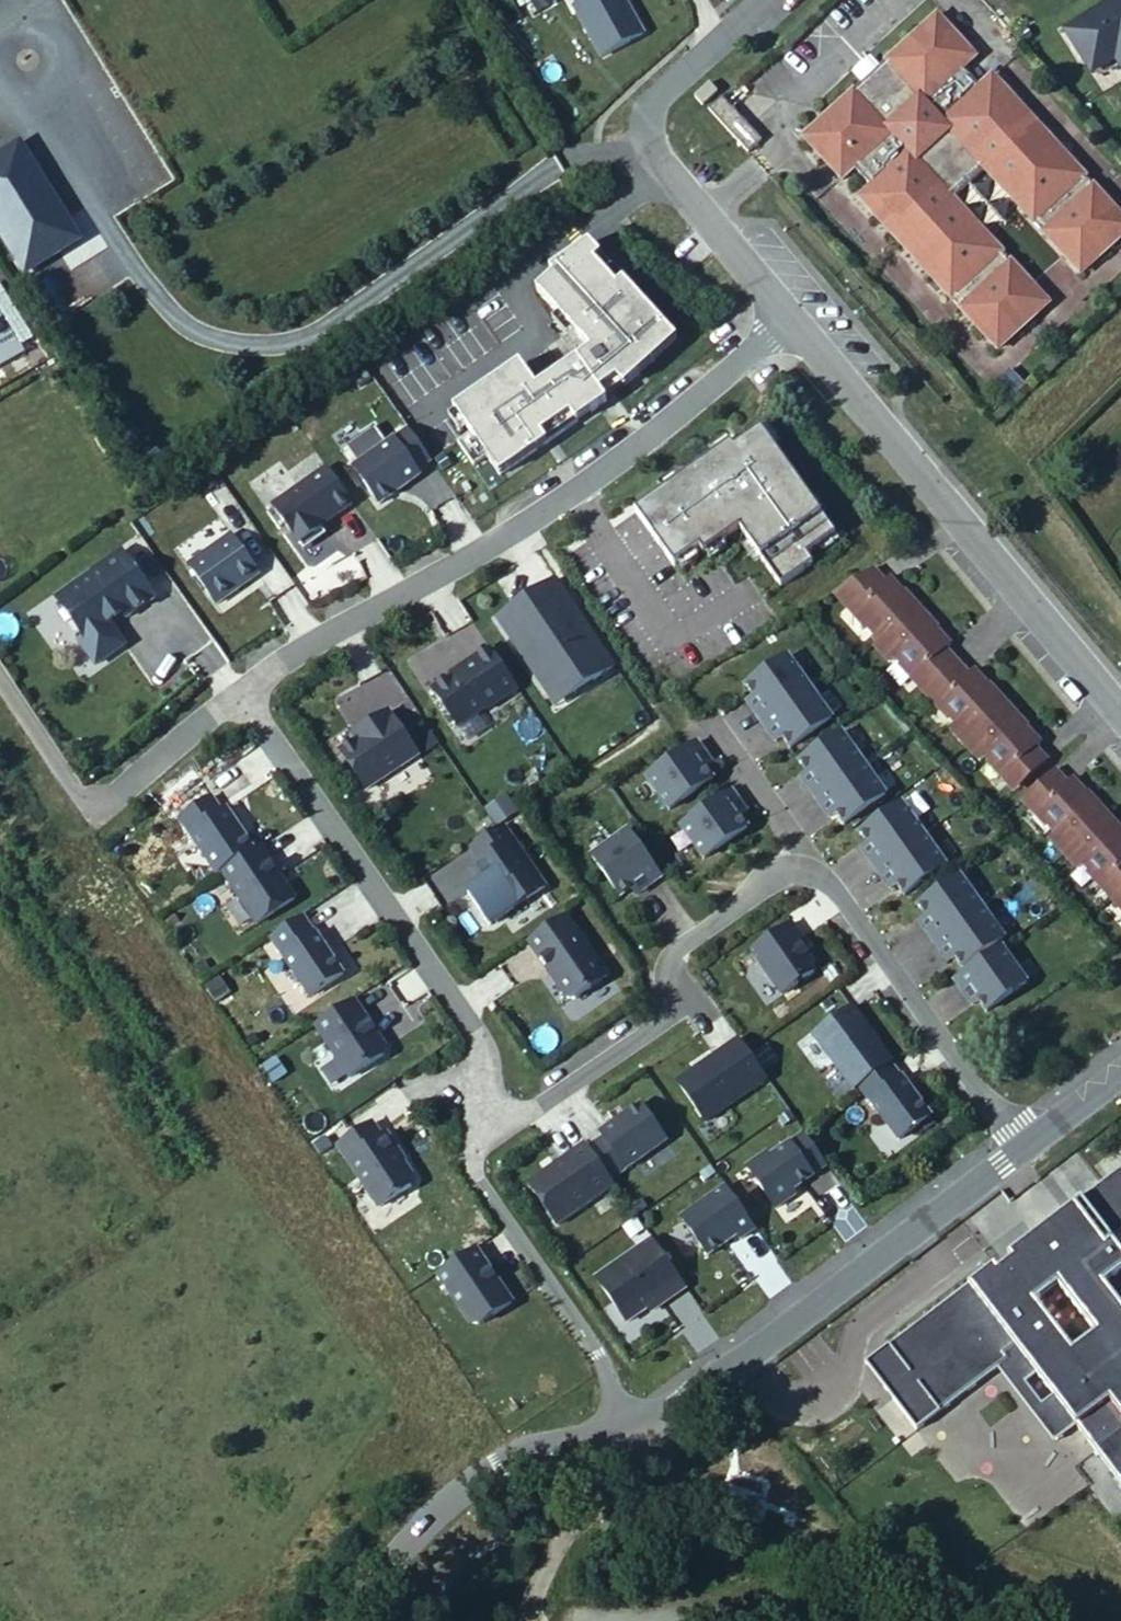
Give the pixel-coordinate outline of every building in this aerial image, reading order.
[(596,59),(638,36),(618,0),(569,0),(572,7),(568,9),(596,59)] [(1061,32),(1079,60),(1094,50),(1104,65),(1113,60),(1120,73),(1120,0),(1111,0),(1061,32)] [(801,140),(838,179),(840,181),(853,169),(869,188),(857,199),(997,349),(1048,301),(952,199),(983,170),(1079,272),(1120,233),(1120,215),(991,77),(990,75),(978,87),(961,69),(973,57),(934,15),(877,68),(875,69),(875,71),(857,87),(801,140)] [(1094,50),(1079,60),(1089,75),(1104,65),(1094,50)] [(867,58),(847,77),(857,87),(875,71),(875,69),(877,68),(867,58)] [(709,86),(694,99),(702,108),(717,95),(709,86)] [(721,99),(708,111),(746,153),(759,140),(721,99)] [(0,157),(0,231),(26,273),(79,240),(21,145),(0,157)] [(603,259),(590,245),(551,272),(556,278),(536,292),(592,352),(456,446),(472,470),(486,461),(499,479),(608,404),(601,394),(619,381),(626,389),(679,341),(626,284),(620,289),(597,264),(603,259)] [(626,284),(603,259),(597,264),(620,289),(626,284)] [(469,437),(536,391),(519,367),(453,413),(469,437)] [(1009,382),(998,392),(1009,404),(1020,394),(1009,382)] [(731,444),(637,509),(676,564),(701,547),(706,553),(742,528),(782,585),(815,562),(809,553),(838,533),(764,427),(734,449),(731,444)] [(408,432),(353,471),(379,508),(420,479),(416,474),(431,464),(408,432)] [(327,471),(272,509),(299,547),(321,532),(320,530),(352,507),(327,471)] [(321,532),(299,547),(304,554),(326,538),(321,532)] [(231,538),(188,568),(216,607),(258,577),(231,538)] [(126,621),(155,601),(122,554),(94,574),(95,576),(57,602),(85,641),(80,645),(97,668),(125,648),(110,626),(108,624),(121,614),(123,616),(126,621)] [(873,569),(842,588),(858,606),(854,609),(881,639),(916,607),(889,577),(885,582),(873,569)] [(557,583),(536,597),(563,637),(583,623),(557,583)] [(615,670),(583,623),(563,637),(536,597),(497,622),(547,698),(585,672),(593,685),(615,670)] [(950,645),(916,607),(881,639),(874,645),(890,662),(895,657),(914,678),(918,674),(930,687),(957,662),(946,650),(950,645)] [(123,616),(121,614),(108,624),(110,626),(123,616)] [(462,674),(432,694),(457,730),(485,711),(486,713),(517,692),(490,652),(460,673),(462,674)] [(814,689),(792,657),(750,687),(758,698),(762,705),(756,709),(766,723),(814,689)] [(969,675),(957,662),(930,687),(941,699),(937,704),(955,724),(950,729),(965,745),(1006,708),(973,670),(969,675)] [(585,672),(547,698),(555,710),(593,685),(585,672)] [(346,718),(398,701),(390,676),(338,693),(346,718)] [(814,689),(766,723),(775,736),(781,732),(794,750),(836,720),(814,689)] [(762,705),(758,698),(751,703),(756,709),(762,705)] [(1040,745),(1006,708),(965,745),(979,761),(984,757),(1003,778),(1008,774),(1020,787),(1048,762),(1036,749),(1040,745)] [(418,759),(389,715),(361,734),(364,738),(340,754),(366,793),(418,759)] [(781,732),(775,736),(780,743),(786,739),(781,732)] [(361,734),(353,739),(356,743),(364,738),(361,734)] [(845,734),(803,763),(811,774),(816,781),(810,786),(819,799),(868,765),(845,734)] [(697,741),(648,776),(671,808),(714,777),(701,759),(707,754),(697,741)] [(701,759),(706,766),(712,762),(707,754),(701,759)] [(868,765),(819,799),(829,813),(835,808),(848,826),(890,796),(868,765)] [(811,774),(805,779),(810,786),(816,781),(811,774)] [(1070,787),(1058,774),(1030,799),(1042,812),(1038,816),(1057,837),(1051,842),(1066,857),(1108,820),(1074,783),(1070,787)] [(732,790),(683,825),(706,857),(749,826),(741,815),(736,808),(742,803),(732,790)] [(212,800),(179,821),(217,878),(221,875),(254,853),(226,811),(221,814),(212,800)] [(736,808),(741,815),(747,811),(742,803),(736,808)] [(928,837),(906,805),(863,835),(871,846),(876,853),(870,857),(879,871),(928,837)] [(835,808),(829,813),(833,819),(840,815),(835,808)] [(1108,820),(1066,857),(1080,874),(1086,869),(1105,890),(1109,886),(1120,899),(1120,898),(1120,835),(1108,820)] [(545,891),(502,829),(470,851),(480,865),(472,871),(490,899),(494,896),(505,912),(512,913),(545,891)] [(644,880),(648,886),(662,876),(629,830),(593,855),(622,895),(644,880)] [(928,837),(879,871),(889,884),(895,880),(900,886),(908,898),(950,868),(928,837)] [(871,846),(865,850),(870,857),(876,853),(871,846)] [(221,875),(256,927),(294,902),(279,879),(280,878),(260,849),(254,853),(221,875)] [(986,910),(964,878),(922,908),(934,926),(928,930),(938,944),(986,910)] [(644,880),(633,888),(637,894),(648,886),(644,880)] [(895,880),(889,884),(893,891),(900,886),(895,880)] [(986,910),(938,944),(947,957),(953,953),(958,959),(966,971),(1008,941),(986,910)] [(270,941),(309,1000),(342,977),(315,937),(314,937),(302,919),(270,941)] [(607,981),(565,919),(527,945),(550,977),(553,978),(558,985),(556,986),(567,1002),(574,1003),(607,981)] [(930,919),(923,923),(928,930),(934,926),(930,919)] [(791,928),(751,955),(781,999),(812,978),(814,970),(797,946),(801,943),(791,928)] [(990,1014),(1035,982),(1010,946),(959,982),(968,996),(975,991),(990,1014)] [(953,953),(947,957),(952,964),(958,959),(953,953)] [(553,978),(550,977),(556,986),(558,985),(553,978)] [(975,991),(968,996),(976,1007),(982,1002),(975,991)] [(315,1031),(349,1081),(384,1057),(385,1049),(354,1004),(315,1031)] [(851,1012),(813,1040),(853,1095),(859,1091),(890,1068),(891,1067),(876,1047),(873,1049),(862,1033),(865,1031),(851,1012)] [(876,1047),(865,1031),(862,1033),(873,1049),(876,1047)] [(738,1043),(677,1086),(705,1126),(766,1083),(738,1043)] [(771,1051),(756,1062),(765,1073),(779,1062),(771,1051)] [(859,1091),(898,1145),(930,1121),(901,1082),(900,1082),(890,1068),(859,1091)] [(666,1146),(639,1107),(598,1136),(601,1141),(587,1151),(610,1185),(666,1146)] [(379,1141),(369,1127),(336,1150),(377,1212),(411,1191),(413,1184),(395,1158),(397,1157),(384,1137),(379,1141)] [(766,1157),(746,1171),(775,1213),(795,1199),(792,1195),(812,1181),(812,1180),(826,1170),(804,1138),(769,1162),(766,1157)] [(526,1187),(557,1230),(614,1190),(610,1185),(587,1151),(584,1147),(553,1168),(554,1170),(544,1177),(543,1175),(526,1187)] [(553,1168),(543,1175),(544,1177),(554,1170),(553,1168)] [(1098,1186),(1118,1212),(1082,1239),(1062,1213),(1032,1236),(1052,1263),(1012,1292),(992,1266),(862,1365),(863,1366),(876,1356),(896,1382),(886,1389),(892,1397),(889,1399),(913,1431),(994,1370),(1005,1361),(1001,1356),(1012,1347),(1034,1376),(1050,1398),(1073,1428),(1120,1491),(1120,1308),(1103,1284),(1120,1271),(1104,1249),(1120,1236),(1120,1169),(1098,1186)] [(1098,1186),(1062,1213),(1082,1239),(1118,1212),(1098,1186)] [(726,1192),(681,1223),(707,1261),(737,1240),(740,1244),(755,1234),(726,1192)] [(1052,1263),(1032,1236),(1006,1256),(1009,1261),(996,1271),(1012,1292),(1052,1263)] [(652,1244),(595,1283),(626,1326),(647,1311),(668,1296),(671,1300),(684,1291),(652,1244)] [(511,1307),(474,1252),(435,1279),(468,1328),(478,1329),(511,1307)] [(668,1296),(647,1311),(650,1315),(671,1300),(668,1296)] [(1034,1376),(1012,1347),(1001,1356),(1005,1361),(994,1370),(1051,1445),(1073,1428),(1050,1398),(1039,1406),(1023,1385),(1034,1376)] [(876,1356),(863,1366),(889,1399),(892,1397),(886,1389),(896,1382),(876,1356)]
